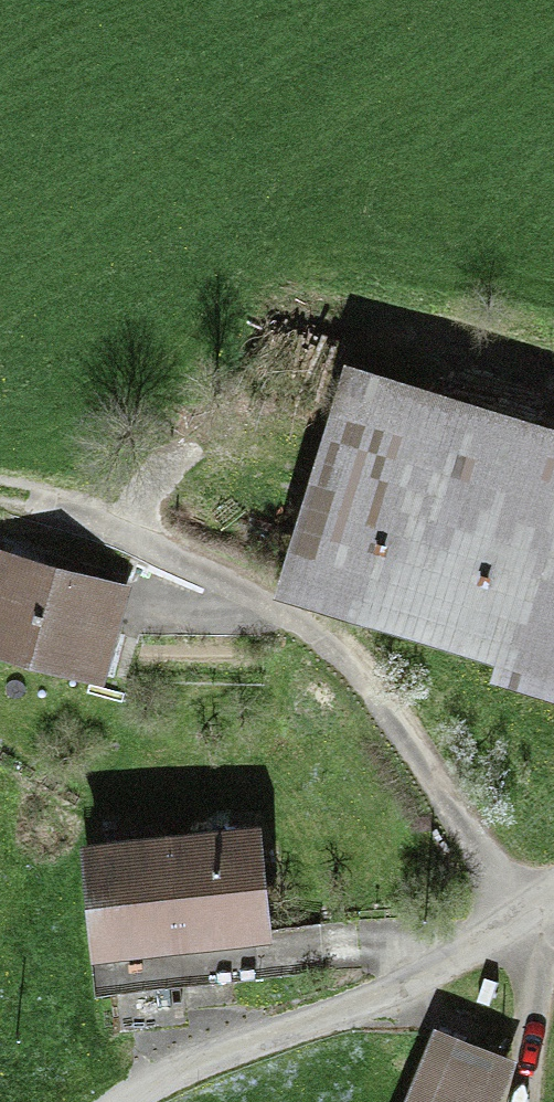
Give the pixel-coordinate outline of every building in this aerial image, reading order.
[(507,656),(553,670),(553,438),(348,375),(289,567),(372,592),(368,605),(393,613),(397,600),(514,636),(507,656)] [(10,560),(0,597),(0,644),(96,671),(108,628),(87,623),(98,585),(10,560)] [(111,991),(260,976),(245,833),(97,848),(111,991)] [(505,1063),(438,1035),(411,1101),(489,1101),(505,1063)]
